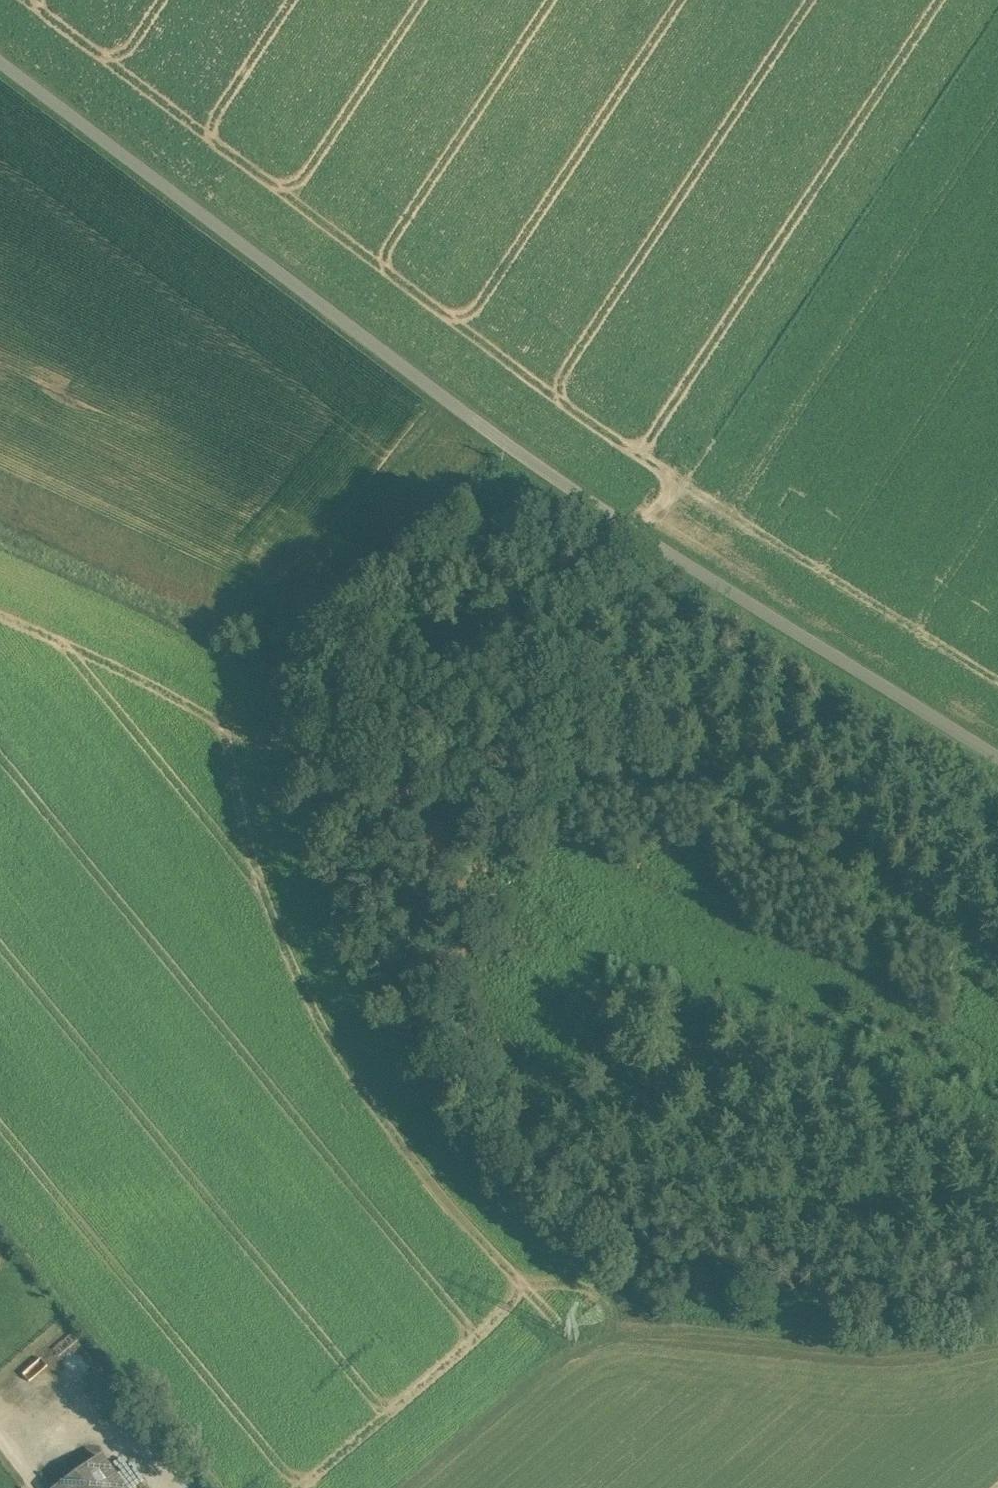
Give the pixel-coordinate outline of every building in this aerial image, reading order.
[(103,1458),(62,1487),(125,1487),(103,1458)]
